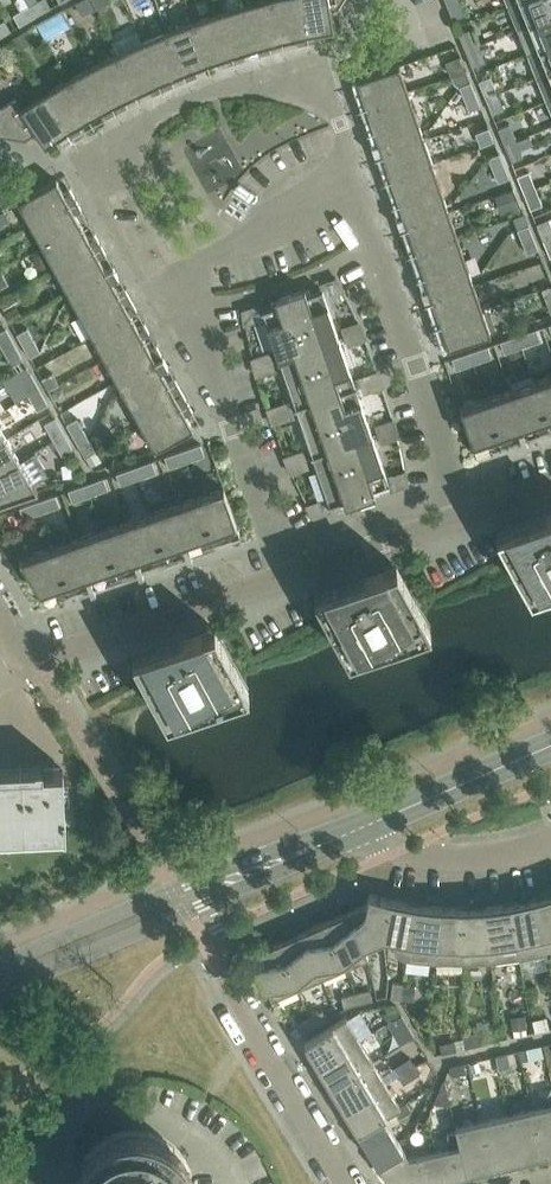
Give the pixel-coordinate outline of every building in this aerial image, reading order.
[(36,16),(52,7),(47,0),(39,0),(30,5),(36,16)] [(112,0),(80,0),(84,11),(112,0)] [(258,47),(260,54),(272,51),(270,44),(283,40),(273,0),(262,0),(246,4),(258,47)] [(283,40),(296,37),(298,45),(310,42),(301,0),(273,0),(283,40)] [(310,42),(322,40),(320,32),(335,30),(331,9),(339,8),(344,0),(301,0),(310,42)] [(461,0),(452,0),(447,2),(454,18),(466,13),(461,0)] [(529,24),(550,15),(550,0),(520,0),(509,4),(519,28),(529,24)] [(245,51),(258,47),(246,4),(219,13),(236,62),(247,58),(245,51)] [(20,25),(36,16),(30,5),(14,14),(20,25)] [(48,38),(74,24),(65,7),(39,21),(48,38)] [(224,66),(236,62),(219,13),(193,21),(209,63),(222,58),(224,66)] [(550,44),(550,15),(529,24),(519,28),(528,53),(550,44)] [(12,31),(5,20),(0,23),(0,38),(12,31)] [(168,31),(185,72),(187,80),(199,75),(196,68),(209,63),(193,21),(168,31)] [(460,33),(467,49),(479,44),(472,28),(460,33)] [(168,31),(142,42),(163,89),(175,85),(172,78),(185,72),(168,31)] [(140,43),(117,54),(137,94),(149,87),(153,94),(163,89),(142,42),(140,43)] [(486,61),(479,44),(467,49),(473,66),(486,61)] [(550,70),(550,44),(528,53),(538,76),(550,70)] [(125,100),(137,94),(117,54),(93,66),(118,112),(128,106),(125,100)] [(466,70),(461,57),(448,62),(453,75),(466,70)] [(400,65),(358,79),(363,93),(355,96),(367,131),(375,129),(379,142),(372,144),(379,167),(387,164),(391,177),(384,180),(392,204),(399,202),(404,214),(396,217),(404,240),(411,237),(416,250),(409,253),(417,277),(424,275),(429,288),(421,290),(425,301),(432,299),(437,312),(430,314),(437,337),(445,334),(449,349),(491,334),(400,65)] [(107,117),(118,112),(93,66),(90,67),(69,79),(91,118),(103,111),(107,117)] [(538,76),(547,100),(550,98),(550,70),(538,76)] [(480,81),(486,97),(498,93),(491,76),(480,81)] [(69,79),(45,93),(73,137),(83,131),(79,124),(91,118),(69,79)] [(481,106),(471,82),(460,86),(470,111),(481,106)] [(73,137),(45,93),(23,108),(16,97),(0,107),(0,135),(26,139),(37,132),(46,146),(59,137),(63,144),(73,137)] [(505,109),(498,93),(486,97),(493,114),(505,109)] [(499,128),(506,145),(517,140),(511,124),(499,128)] [(482,145),(495,140),(490,127),(476,132),(482,145)] [(524,157),(517,140),(506,145),(512,162),(524,157)] [(508,174),(500,153),(489,158),(497,178),(508,174)] [(518,176),(525,192),(536,188),(530,171),(518,176)] [(64,192),(57,179),(18,201),(156,450),(194,428),(187,416),(194,412),(176,379),(169,383),(162,371),(169,367),(158,346),(151,350),(144,338),(151,334),(145,324),(139,327),(132,315),(139,312),(126,289),(119,293),(113,281),(120,277),(114,267),(107,270),(100,258),(107,255),(96,234),(89,237),(76,213),(82,210),(71,189),(64,192)] [(495,211),(522,203),(517,188),(490,196),(495,211)] [(543,204),(536,188),(525,192),(531,209),(543,204)] [(544,240),(550,237),(550,224),(549,219),(537,223),(544,240)] [(539,249),(529,225),(518,229),(528,253),(539,249)] [(310,288),(291,295),(309,349),(340,339),(323,289),(312,293),(310,288)] [(279,360),(309,349),(291,295),(271,302),(273,307),(262,310),(279,360)] [(348,346),(367,340),(359,321),(342,327),(348,346)] [(18,334),(24,345),(35,340),(28,328),(18,334)] [(3,351),(14,344),(6,329),(0,332),(0,345),(3,351)] [(537,329),(501,341),(505,353),(541,340),(537,329)] [(309,349),(326,398),(357,387),(340,339),(309,349)] [(24,345),(30,357),(41,351),(35,340),(24,345)] [(14,344),(3,351),(12,366),(23,360),(14,344)] [(489,346),(453,358),(457,369),(493,357),(489,346)] [(279,360),(295,408),(326,398),(309,349),(279,360)] [(270,352),(253,358),(258,377),(276,370),(270,352)] [(43,379),(49,390),(59,385),(53,373),(43,379)] [(19,380),(28,395),(39,389),(30,374),(19,380)] [(461,407),(478,456),(550,431),(550,376),(461,407)] [(49,390),(55,402),(66,396),(59,385),(49,390)] [(326,398),(342,446),(373,436),(357,387),(326,398)] [(39,389),(28,395),(36,411),(48,405),(39,389)] [(295,408),(312,457),(342,446),(326,398),(295,408)] [(44,424),(52,440),(63,434),(55,418),(44,424)] [(84,430),(78,418),(67,424),(74,435),(84,430)] [(381,444),(399,438),(394,418),(375,425),(381,444)] [(74,435),(80,447),(90,441),(84,430),(74,435)] [(63,434),(52,440),(61,456),(72,450),(63,434)] [(373,436),(342,446),(361,500),(381,494),(379,489),(390,485),(373,436)] [(21,460),(8,439),(0,443),(0,473),(21,460)] [(201,444),(165,457),(169,468),(205,455),(201,444)] [(341,507),(361,500),(342,446),(312,457),(329,506),(340,502),(341,507)] [(304,449),(285,456),(293,474),(311,468),(304,449)] [(21,460),(0,473),(0,503),(39,490),(21,460)] [(153,461),(117,474),(121,485),(157,472),(153,461)] [(105,478),(69,490),(73,502),(109,489),(105,478)] [(225,488),(20,558),(48,603),(242,537),(225,488)] [(56,495),(20,507),(24,519),(60,506),(56,495)] [(511,531),(536,576),(545,593),(550,591),(550,517),(511,531)] [(440,613),(424,582),(415,566),(333,595),(355,634),(367,657),(449,629),(440,613)] [(252,672),(237,646),(229,631),(147,659),(172,705),(181,721),(264,693),(252,672)] [(13,674),(11,672),(8,673),(0,660),(0,682),(13,674)] [(66,828),(64,767),(0,769),(0,830),(66,828)] [(367,904),(349,912),(368,956),(369,956),(365,945),(384,937),(393,900),(369,893),(369,895),(370,895),(367,904)] [(534,899),(548,954),(550,953),(550,894),(534,899)] [(548,954),(534,899),(511,904),(520,960),(548,954)] [(416,904),(393,900),(384,937),(395,939),(394,943),(395,955),(404,960),(408,961),(416,904)] [(436,964),(440,907),(416,904),(408,961),(436,964)] [(511,904),(487,907),(492,963),(520,960),(511,904)] [(463,908),(440,907),(436,964),(464,965),(463,908)] [(464,965),(492,963),(487,907),(463,908),(464,965)] [(345,966),(368,956),(349,912),(326,922),(345,966)] [(326,922),(302,932),(321,977),(345,966),(326,922)] [(298,987),(321,977),(302,932),(279,943),(298,987)] [(273,997),(298,987),(279,943),(254,953),(258,961),(253,963),(265,989),(269,988),(273,997)] [(394,983),(391,998),(402,999),(404,984),(394,983)] [(356,993),(359,1004),(373,1000),(371,990),(356,993)] [(345,1007),(359,1004),(356,993),(342,997),(345,1007)] [(393,1030),(406,1022),(397,1006),(384,1014),(393,1030)] [(323,1010),(311,1017),(316,1026),(329,1019),(323,1010)] [(305,1042),(319,1064),(361,1039),(347,1016),(305,1042)] [(303,1034),(316,1026),(311,1017),(298,1025),(303,1034)] [(536,1032),(550,1029),(547,1018),(534,1021),(536,1032)] [(463,1039),(465,1048),(484,1044),(482,1034),(463,1039)] [(319,1064),(332,1086),(374,1061),(361,1039),(319,1064)] [(440,1044),(442,1054),(457,1050),(455,1041),(440,1044)] [(529,1059),(543,1055),(541,1046),(527,1049),(529,1059)] [(405,1084),(421,1074),(412,1058),(395,1068),(405,1084)] [(485,1069),(483,1059),(469,1062),(471,1072),(485,1069)] [(345,1108),(387,1083),(374,1061),(332,1086),(345,1108)] [(465,1063),(450,1067),(452,1076),(467,1073),(465,1063)] [(401,1106),(387,1083),(345,1108),(359,1131),(384,1116),(385,1116),(394,1110),(399,1118),(412,1110),(407,1102),(401,1106)] [(532,1110),(543,1157),(550,1156),(550,1105),(532,1110)] [(543,1157),(532,1110),(507,1115),(518,1163),(543,1157)] [(507,1115),(482,1121),(493,1169),(518,1163),(507,1115)] [(384,1116),(359,1131),(378,1164),(404,1148),(385,1116),(384,1116)] [(457,1127),(468,1175),(493,1169),(482,1121),(457,1127)] [(450,1148),(422,1155),(429,1183),(468,1175),(457,1127),(456,1127),(457,1131),(447,1134),(450,1148)] [(198,1181),(197,1177),(196,1173),(195,1169),(193,1165),(191,1162),(189,1158),(186,1155),(184,1152),(181,1149),(177,1146),(174,1144),(170,1142),(167,1140),(163,1138),(159,1137),(155,1136),(151,1136),(147,1135),(142,1135),(138,1136),(134,1136),(130,1137),(125,1139),(122,1140),(119,1142),(115,1144),(114,1145),(112,1146),(108,1149),(105,1152),(103,1155),(100,1158),(98,1161),(96,1165),(94,1169),(93,1172),(92,1176),(91,1180),(90,1182),(90,1183),(199,1183),(198,1181)] [(404,1148),(378,1164),(390,1182),(392,1181),(393,1183),(428,1183),(429,1183),(422,1155),(410,1157),(404,1148)]
